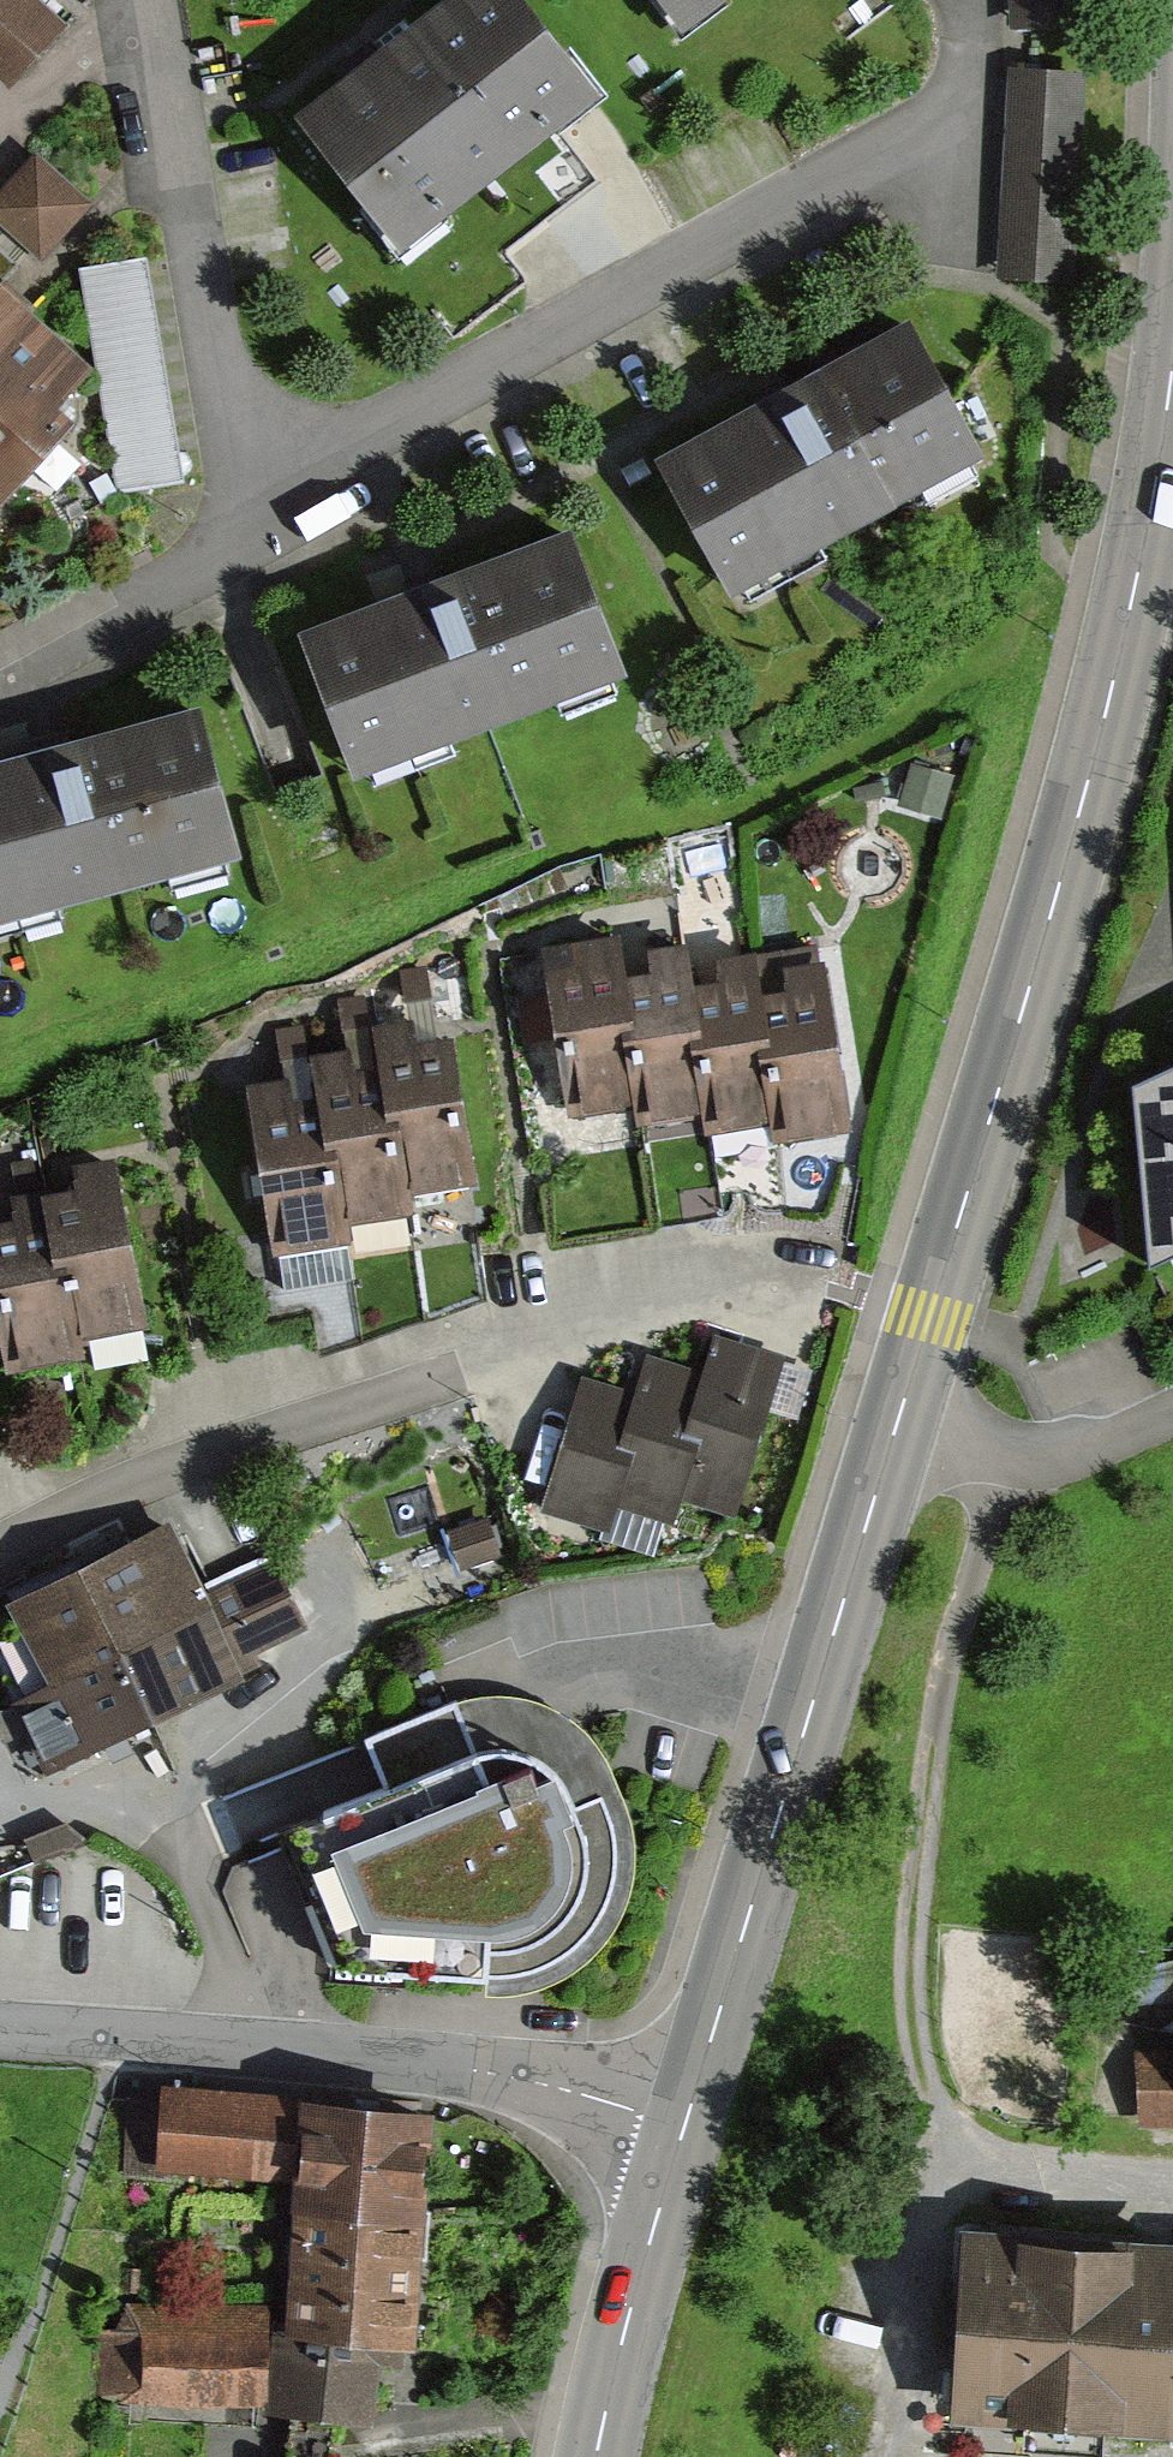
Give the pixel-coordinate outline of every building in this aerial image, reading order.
[(7,89),(61,31),(27,0),(0,0),(0,83),(7,89)] [(504,0),(465,0),(398,52),(294,131),(402,271),(598,122),(504,0)] [(744,0),(642,0),(677,48),(744,0)] [(1009,33),(1085,33),(1085,0),(1009,0),(1009,33)] [(1089,82),(1007,76),(991,281),(1074,288),(1089,82)] [(89,208),(35,162),(0,203),(0,223),(45,261),(89,208)] [(149,266),(81,278),(118,491),(187,479),(149,266)] [(760,385),(657,442),(730,577),(981,435),(908,304),(760,385)] [(64,451),(47,435),(90,388),(9,315),(0,306),(0,521),(64,451)] [(412,573),(300,620),(359,761),(627,650),(568,508),(412,573)] [(0,744),(0,897),(239,834),(200,690),(38,733),(0,744)] [(574,1112),(635,1103),(622,1018),(639,1016),(629,946),(626,929),(546,942),(574,1112)] [(706,1125),(774,1116),(760,1032),(776,1029),(768,980),(761,935),(716,942),(719,964),(682,969),(703,1103),(706,1125)] [(636,1114),(703,1103),(682,969),(678,939),(629,946),(639,1016),(622,1018),(635,1103),(636,1114)] [(778,1137),(853,1122),(824,951),(784,958),(788,977),(768,980),(776,1029),(760,1032),(774,1116),(778,1137)] [(414,1188),(478,1179),(452,1022),(416,1028),(413,1008),(373,1014),(376,1034),(385,1100),(401,1098),(414,1188)] [(350,1217),(416,1208),(414,1188),(401,1098),(385,1100),(376,1034),(312,1043),(315,1072),(324,1130),(337,1128),(350,1217)] [(1137,1074),(1155,1247),(1172,1239),(1172,1058),(1137,1074)] [(272,1249),(350,1239),(350,1217),(337,1128),(324,1130),(315,1072),(251,1080),(272,1249)] [(86,1333),(145,1321),(113,1148),(38,1162),(41,1179),(53,1240),(67,1238),(86,1333)] [(90,1348),(86,1333),(67,1238),(53,1240),(41,1179),(0,1187),(0,1337),(5,1365),(90,1348)] [(609,1496),(667,1514),(676,1486),(732,1504),(780,1354),(713,1333),(704,1362),(650,1345),(639,1381),(586,1365),(541,1507),(599,1526),(609,1496)] [(175,1510),(10,1591),(54,1683),(10,1705),(41,1767),(229,1670),(263,1652),(258,1641),(308,1613),(274,1549),(208,1581),(175,1510)] [(272,1848),(322,1972),(511,1998),(556,1984),(593,1949),(619,1912),(623,1871),(623,1829),(610,1781),(587,1737),(539,1703),(493,1693),(455,1705),(212,1798),(239,1860),(272,1848)] [(65,1818),(23,1834),(31,1858),(91,1837),(65,1818)] [(1172,2121),(1172,2050),(1133,2052),(1136,2123),(1172,2121)] [(175,2166),(292,2174),(299,2082),(168,2072),(167,2091),(131,2089),(125,2174),(174,2177),(175,2166)] [(438,2093),(299,2082),(292,2174),(282,2303),(275,2395),(274,2410),(370,2417),(375,2352),(404,2354),(406,2329),(420,2330),(438,2093)] [(974,2217),(968,2320),(964,2404),(1172,2414),(1172,2227),(974,2217)] [(96,2326),(97,2394),(275,2395),(282,2303),(126,2302),(112,2326),(96,2326)]
